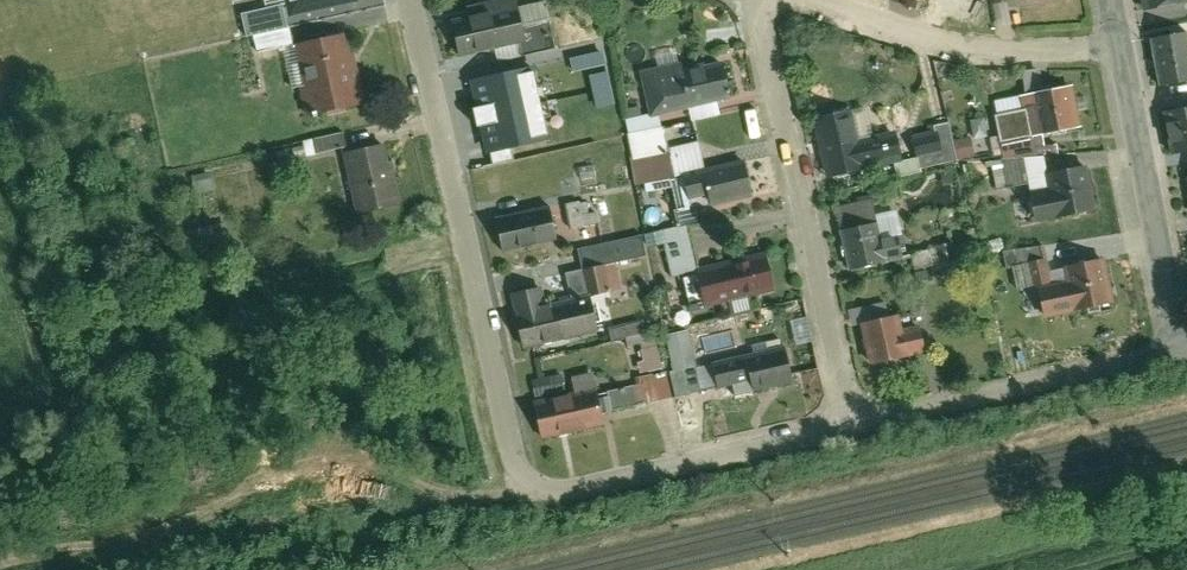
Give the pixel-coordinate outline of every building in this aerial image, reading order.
[(290,10),(336,0),(288,0),(290,10)] [(474,12),(446,18),(454,54),(519,39),(523,38),(521,28),(514,0),(471,0),(474,12)] [(1144,8),(1182,0),(1142,0),(1144,8)] [(285,1),(241,10),(246,33),(252,32),(290,23),(285,1)] [(551,21),(521,28),(523,38),(519,39),(523,55),(556,48),(551,21)] [(294,41),(290,23),(252,32),(256,50),(294,41)] [(1148,36),(1156,83),(1186,78),(1186,43),(1185,30),(1148,36)] [(348,32),(300,42),(309,85),(299,87),(305,114),(368,101),(356,46),(351,47),(348,32)] [(677,59),(637,68),(647,110),(647,113),(655,111),(685,104),(714,97),(727,94),(719,58),(679,68),(677,59)] [(1028,94),(1045,90),(1040,68),(1024,71),(1028,94)] [(1081,127),(1074,85),(1045,90),(1028,94),(1026,93),(1029,107),(1000,112),(1004,140),(1033,135),(1081,127)] [(714,97),(685,104),(688,118),(717,112),(714,97)] [(1162,107),(1171,153),(1186,150),(1186,103),(1162,107)] [(535,106),(474,118),(481,152),(537,141),(542,140),(542,138),(535,106)] [(848,106),(810,114),(823,175),(898,159),(892,128),(854,135),(848,106)] [(663,145),(665,144),(661,124),(658,124),(655,111),(647,113),(647,110),(622,115),(629,157),(664,151),(663,145)] [(910,142),(915,167),(953,159),(945,119),(929,122),(933,137),(910,142)] [(313,152),(346,145),(342,129),(310,136),(313,152)] [(1036,154),(1033,135),(1004,140),(1007,157),(1036,154)] [(678,169),(700,165),(695,138),(665,144),(663,145),(664,151),(669,175),(678,173),(678,169)] [(390,161),(386,140),(341,150),(355,213),(403,202),(394,160),(390,161)] [(749,193),(742,156),(700,165),(678,169),(678,173),(685,206),(674,209),(677,223),(684,222),(695,219),(692,205),(749,193)] [(1096,209),(1088,165),(1050,172),(1053,188),(1031,192),(1036,220),(1096,209)] [(640,171),(643,190),(666,186),(663,167),(640,171)] [(832,204),(845,265),(879,258),(878,253),(898,249),(894,230),(876,234),(868,196),(832,204)] [(580,199),(567,202),(572,225),(600,220),(598,209),(582,212),(580,199)] [(558,236),(551,204),(496,216),(504,248),(558,236)] [(694,263),(684,222),(677,223),(657,228),(668,273),(694,267),(693,263),(694,263)] [(580,246),(590,293),(611,288),(605,261),(647,253),(642,233),(580,246)] [(1031,261),(1035,284),(1053,281),(1046,243),(1016,249),(1019,264),(1031,261)] [(934,246),(908,251),(911,268),(937,262),(934,246)] [(771,286),(762,247),(694,263),(693,263),(694,267),(702,303),(771,286)] [(1114,303),(1106,259),(1065,266),(1068,283),(1039,288),(1044,316),(1114,303)] [(549,304),(544,283),(511,291),(523,343),(597,326),(590,295),(549,304)] [(897,324),(895,310),(858,317),(866,360),(902,353),(901,351),(921,348),(916,320),(897,324)] [(783,340),(707,358),(714,385),(725,382),(728,393),(792,378),(783,340)] [(634,347),(635,370),(657,369),(656,346),(634,347)] [(667,369),(673,395),(699,389),(693,363),(667,369)] [(606,388),(610,406),(639,400),(635,381),(606,388)] [(597,384),(534,398),(543,436),(606,422),(597,384)]
